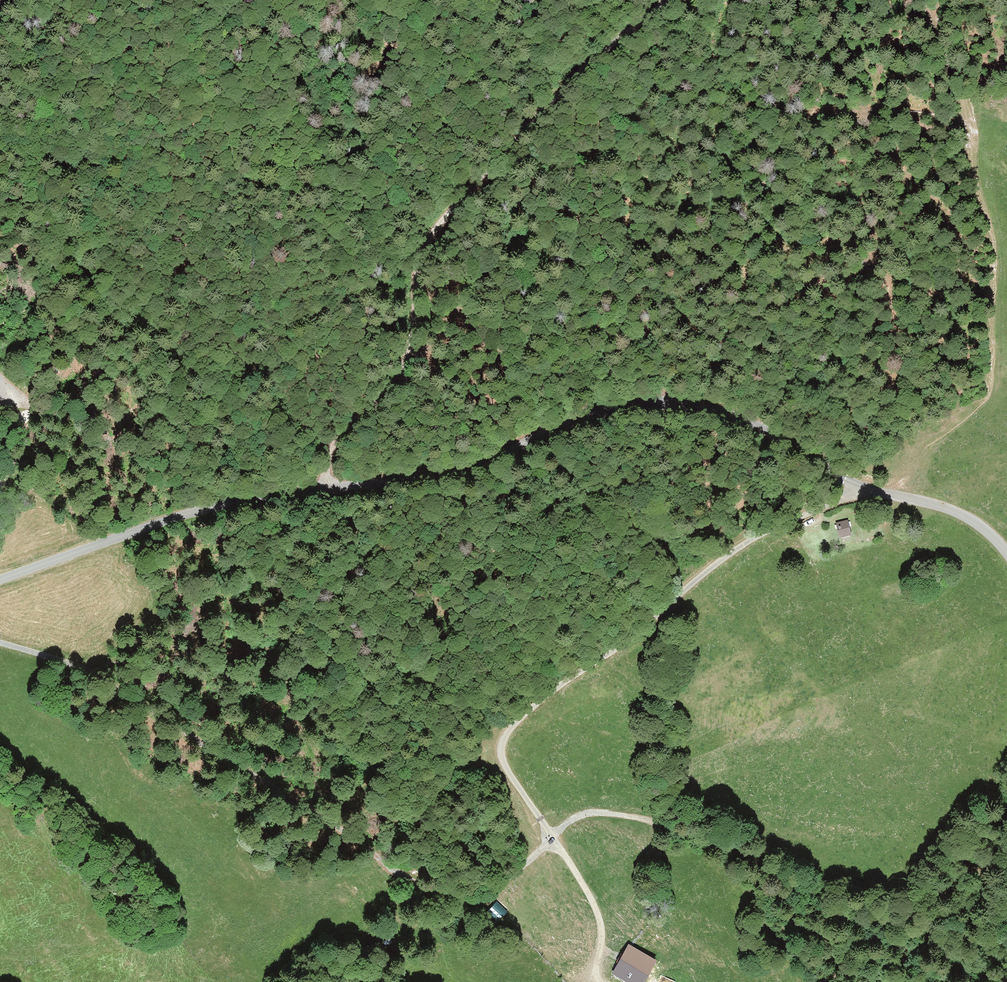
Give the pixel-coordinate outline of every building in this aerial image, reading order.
[(839,539),(852,535),(848,520),(834,524),(839,539)] [(499,898),(488,909),(498,919),(509,908),(499,898)] [(630,946),(614,973),(629,981),(644,981),(657,960),(630,946)]
